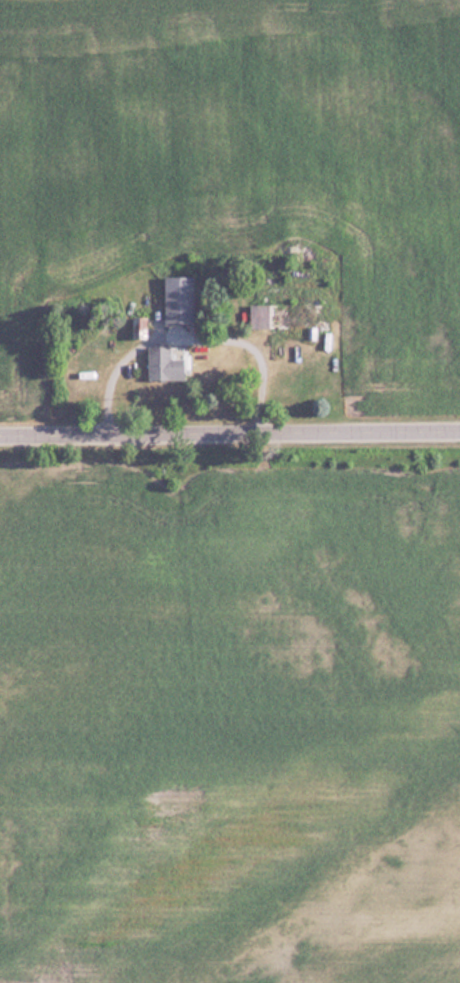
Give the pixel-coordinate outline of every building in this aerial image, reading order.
[(195,276),(165,276),(165,321),(195,321),(195,276)] [(250,328),(321,329),(321,306),(250,305),(250,328)] [(171,345),(149,345),(149,379),(185,379),(185,356),(171,356),(171,345)]
